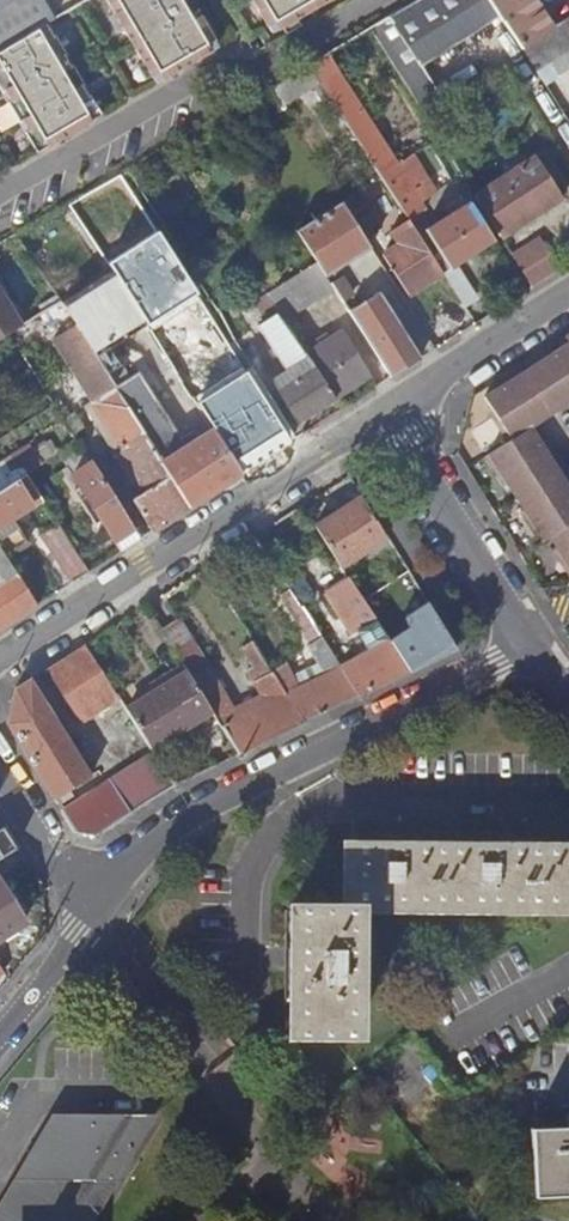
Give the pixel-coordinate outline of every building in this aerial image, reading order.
[(0,2),(0,51),(54,19),(43,0),(3,0),(0,2)] [(87,0),(43,0),(54,19),(87,0)] [(151,76),(152,76),(156,82),(162,79),(163,79),(210,51),(216,47),(212,40),(213,40),(196,10),(189,15),(181,1),(180,0),(107,0),(151,76)] [(266,26),(267,25),(271,32),(278,28),(278,29),(327,0),(252,0),(266,26)] [(490,0),(418,0),(402,9),(369,28),(422,113),(442,100),(443,99),(422,66),(500,16),(490,0)] [(562,22),(521,48),(534,70),(568,47),(568,17),(562,22)] [(0,52),(0,83),(5,92),(8,90),(14,100),(11,102),(22,122),(26,120),(31,130),(28,131),(39,152),(50,146),(94,121),(93,120),(104,114),(92,94),(89,96),(84,87),(87,85),(75,64),(72,66),(67,57),(70,55),(58,35),(55,36),(48,25),(0,52)] [(424,229),(428,227),(420,214),(425,210),(326,54),(309,64),(320,82),(378,172),(386,184),(407,220),(417,234),(424,229)] [(320,82),(309,64),(298,70),(268,88),(279,106),(320,82)] [(450,114),(442,100),(422,113),(430,126),(450,114)] [(474,196),(500,237),(561,197),(536,156),(474,196)] [(386,184),(378,172),(369,177),(377,190),(386,184)] [(108,223),(138,204),(119,174),(67,204),(161,349),(185,333),(122,234),(117,238),(108,223)] [(449,268),(456,264),(493,241),(467,201),(461,206),(457,200),(450,204),(454,211),(428,227),(424,229),(449,268)] [(326,276),(370,248),(363,238),(347,212),(340,202),(296,231),(317,262),(326,276)] [(347,212),(363,238),(379,228),(366,209),(358,214),(354,208),(347,212)] [(408,295),(442,273),(417,234),(407,220),(390,231),(399,245),(383,254),(408,295)] [(417,234),(442,273),(449,268),(424,229),(417,234)] [(531,286),(559,268),(534,231),(508,248),(531,286)] [(330,283),(326,276),(317,262),(266,293),(280,313),(299,301),(303,306),(333,287),(330,283)] [(442,273),(461,303),(475,294),(456,264),(449,268),(442,273)] [(333,287),(342,302),(348,298),(345,293),(348,290),(340,277),(330,283),(333,287)] [(390,376),(420,357),(377,292),(348,311),(390,376)] [(286,371),(308,358),(305,354),(295,337),(284,320),(280,313),(266,293),(260,296),(268,308),(266,309),(271,317),(257,325),(286,371)] [(19,325),(0,294),(0,337),(19,325)] [(291,315),(284,320),(295,337),(302,332),(291,315)] [(151,529),(189,505),(114,388),(74,324),(52,338),(69,364),(86,389),(92,400),(90,402),(140,480),(129,487),(128,491),(132,498),(131,499),(151,529)] [(313,366),(334,399),(370,375),(342,330),(331,337),(321,344),(305,354),(308,358),(313,366)] [(321,344),(331,337),(327,332),(317,338),(321,344)] [(564,339),(568,345),(541,363),(537,357),(507,375),(512,382),(484,401),(511,443),(487,458),(506,488),(517,481),(535,508),(524,515),(543,546),(560,534),(567,546),(557,553),(568,572),(568,491),(567,489),(568,487),(568,480),(554,457),(549,460),(529,430),(568,405),(568,336),(564,339)] [(119,339),(102,347),(117,380),(147,367),(155,386),(165,382),(156,361),(133,372),(119,339)] [(80,407),(90,402),(92,400),(86,389),(69,364),(58,372),(80,407)] [(296,423),(334,399),(313,366),(275,390),(296,423)] [(189,505),(240,472),(213,430),(195,441),(190,434),(180,440),(137,373),(114,388),(189,505)] [(14,454),(30,472),(45,458),(28,441),(14,454)] [(119,550),(138,537),(90,461),(71,473),(77,485),(72,489),(92,522),(96,519),(99,519),(119,550)] [(23,473),(0,488),(0,523),(39,499),(23,473)] [(341,568),(386,540),(360,500),(314,528),(341,568)] [(70,581),(87,570),(56,523),(39,535),(70,581)] [(34,604),(0,550),(0,626),(34,604)] [(341,672),(359,699),(409,674),(395,652),(347,579),(325,593),(352,635),(357,632),(367,649),(370,653),(341,672)] [(311,600),(301,585),(292,591),(302,606),(311,600)] [(305,726),(359,699),(341,672),(289,591),(279,597),(296,623),(310,646),(307,648),(319,666),(320,668),(322,666),(329,676),(303,690),(294,677),(287,665),(272,675),(305,726)] [(395,652),(409,674),(456,651),(441,629),(395,652)] [(212,715),(240,757),(305,726),(272,675),(253,644),(242,651),(254,670),(248,673),(269,708),(238,722),(211,676),(187,639),(170,650),(186,675),(212,715)] [(118,701),(84,648),(45,673),(79,726),(118,701)] [(294,677),(303,690),(329,676),(322,666),(320,668),(319,666),(306,671),(294,677)] [(126,713),(152,753),(212,715),(186,675),(126,713)] [(15,692),(8,728),(55,803),(92,780),(29,683),(15,692)] [(155,757),(64,816),(76,835),(95,838),(97,840),(176,790),(155,757)] [(2,827),(0,829),(0,857),(15,847),(2,827)] [(345,847),(345,913),(292,912),(291,1035),(357,1036),(358,913),(568,915),(568,848),(345,847)] [(19,924),(10,911),(15,908),(0,883),(0,937),(19,924)] [(52,1112),(0,1195),(0,1220),(90,1220),(163,1113),(52,1112)] [(538,1199),(568,1198),(568,1130),(534,1131),(538,1199)]
